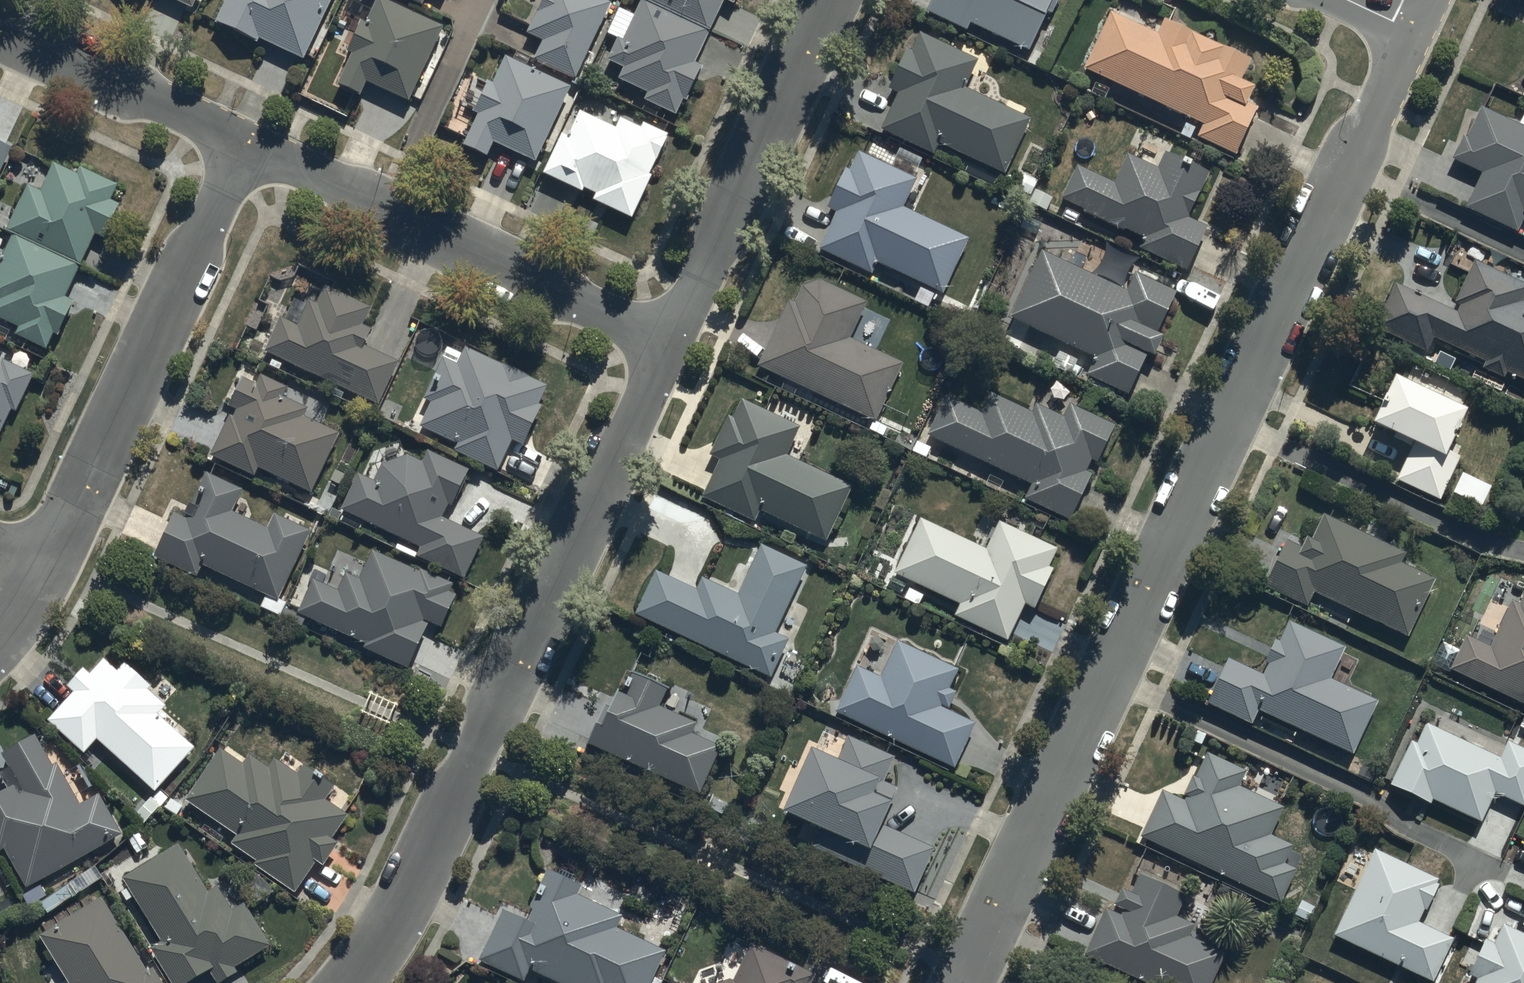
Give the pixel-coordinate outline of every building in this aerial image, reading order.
[(301,55),(328,0),(224,0),(217,15),(301,55)] [(406,99),(441,25),(388,0),(374,0),(334,83),(361,96),(367,82),(406,99)] [(575,75),(611,1),(608,0),(539,0),(524,31),(544,40),(536,56),(575,75)] [(694,61),(723,0),(640,0),(612,62),(624,66),(617,78),(675,111),(702,64),(694,61)] [(924,4),(1025,53),(1051,0),(926,0),(924,4)] [(1108,9),(1082,67),(1205,123),(1198,138),(1233,153),(1255,105),(1244,101),(1251,86),(1240,80),(1250,59),(1161,19),(1156,31),(1108,9)] [(978,59),(923,33),(880,122),(1001,179),(1030,118),(964,88),(978,59)] [(495,139),(534,158),(570,85),(504,53),(459,143),(486,156),(495,139)] [(575,105),(542,171),(631,215),(670,137),(621,113),(615,125),(575,105)] [(1478,105),(1452,160),(1481,174),(1466,207),(1518,232),(1523,218),(1523,127),(1478,105)] [(12,145),(0,139),(0,168),(12,145)] [(817,247),(871,272),(876,261),(941,291),(967,236),(904,207),(918,177),(862,151),(817,247)] [(1062,197),(1144,236),(1139,248),(1187,269),(1208,221),(1190,213),(1209,170),(1165,151),(1156,167),(1127,153),(1113,181),(1078,164),(1062,197)] [(46,347),(70,297),(65,294),(94,234),(102,238),(120,202),(111,198),(118,183),(57,154),(41,187),(28,180),(5,228),(11,230),(0,253),(0,317),(17,326),(13,332),(46,347)] [(1085,373),(1128,393),(1176,289),(1134,270),(1125,289),(1041,250),(1010,317),(1093,356),(1085,373)] [(1395,282),(1374,328),(1427,352),(1433,338),(1523,379),(1523,300),(1522,299),(1523,294),(1523,285),(1473,261),(1451,308),(1395,282)] [(758,366),(873,421),(901,361),(849,337),(865,303),(802,273),(758,366)] [(263,349),(377,403),(399,357),(361,339),(374,310),(317,283),(298,322),(280,313),(263,349)] [(457,338),(414,425),(496,469),(511,440),(523,446),(553,387),(457,338)] [(33,366),(0,350),(0,432),(33,366)] [(241,376),(207,451),(253,473),(257,466),(310,491),(338,433),(299,415),(304,406),(282,396),(286,387),(260,375),(256,383),(241,376)] [(1392,378),(1372,421),(1415,440),(1398,480),(1441,499),(1460,457),(1446,451),(1464,411),(1392,378)] [(925,434),(1029,483),(1023,496),(1067,517),(1112,424),(1067,403),(1061,416),(1036,404),(1033,409),(990,389),(979,412),(944,395),(925,434)] [(698,495),(701,496),(753,520),(758,509),(827,540),(852,485),(784,453),(798,424),(743,398),(698,495)] [(357,471),(339,509),(420,547),(416,555),(462,578),(482,537),(446,520),(470,468),(428,448),(423,459),(409,452),(379,463),(372,478),(357,471)] [(196,575),(201,564),(279,600),(311,530),(273,512),(266,528),(230,511),(242,486),(207,470),(185,517),(172,511),(152,554),(196,575)] [(1461,474),(1453,492),(1481,506),(1489,487),(1461,474)] [(916,515),(892,571),(963,604),(957,617),(1010,641),(1054,545),(998,519),(986,547),(916,515)] [(1306,605),(1312,593),(1407,637),(1433,580),(1400,565),(1406,553),(1324,515),(1308,549),(1286,539),(1265,586),(1306,605)] [(633,614),(768,678),(788,636),(774,630),(805,565),(759,543),(736,591),(699,574),(694,585),(656,566),(633,614)] [(312,580),(297,611),(409,667),(430,624),(439,629),(459,590),(372,547),(356,579),(345,574),(338,589),(312,580)] [(1523,706),(1523,582),(1522,581),(1491,647),(1467,635),(1450,672),(1523,706)] [(1250,726),(1257,712),(1353,753),(1376,701),(1328,681),(1343,647),(1287,623),(1265,674),(1229,655),(1204,702),(1250,726)] [(834,711),(954,766),(974,722),(941,706),(957,671),(896,643),(881,676),(856,664),(834,711)] [(88,750),(96,740),(155,789),(193,743),(98,665),(52,720),(88,750)] [(625,669),(589,744),(700,794),(721,748),(689,733),(694,722),(658,711),(668,690),(625,669)] [(1502,758),(1422,719),(1389,785),(1477,828),(1492,796),(1521,810),(1523,804),(1523,750),(1509,743),(1502,758)] [(23,887),(120,833),(98,794),(78,803),(37,732),(0,754),(18,783),(0,794),(0,847),(23,887)] [(811,847),(915,894),(937,847),(880,821),(908,761),(848,734),(836,760),(812,749),(784,811),(820,828),(811,847)] [(220,748),(185,799),(238,836),(231,846),(294,889),(346,813),(325,799),(335,785),(303,763),(296,774),(274,759),(267,767),(248,754),(242,763),(220,748)] [(1137,837),(1280,904),(1295,871),(1282,864),(1292,844),(1270,834),(1282,807),(1237,786),(1245,770),(1206,752),(1182,802),(1158,791),(1137,837)] [(207,889),(179,843),(122,878),(161,942),(149,949),(169,982),(190,982),(209,972),(216,982),(218,982),(274,949),(244,901),(231,909),(216,883),(207,889)] [(1331,934),(1430,981),(1452,936),(1423,922),(1443,880),(1373,847),(1331,934)] [(480,957),(537,982),(654,982),(669,951),(617,927),(622,916),(580,892),(584,885),(547,870),(529,913),(502,902),(480,957)] [(1084,955),(1145,982),(1214,982),(1227,955),(1189,938),(1195,926),(1177,918),(1187,897),(1139,875),(1121,913),(1104,905),(1081,954),(1084,955)] [(102,893),(39,932),(71,982),(157,982),(102,893)] [(1498,923),(1468,982),(1523,982),(1523,936),(1498,923)] [(814,974),(751,943),(732,982),(810,982),(814,974)]
